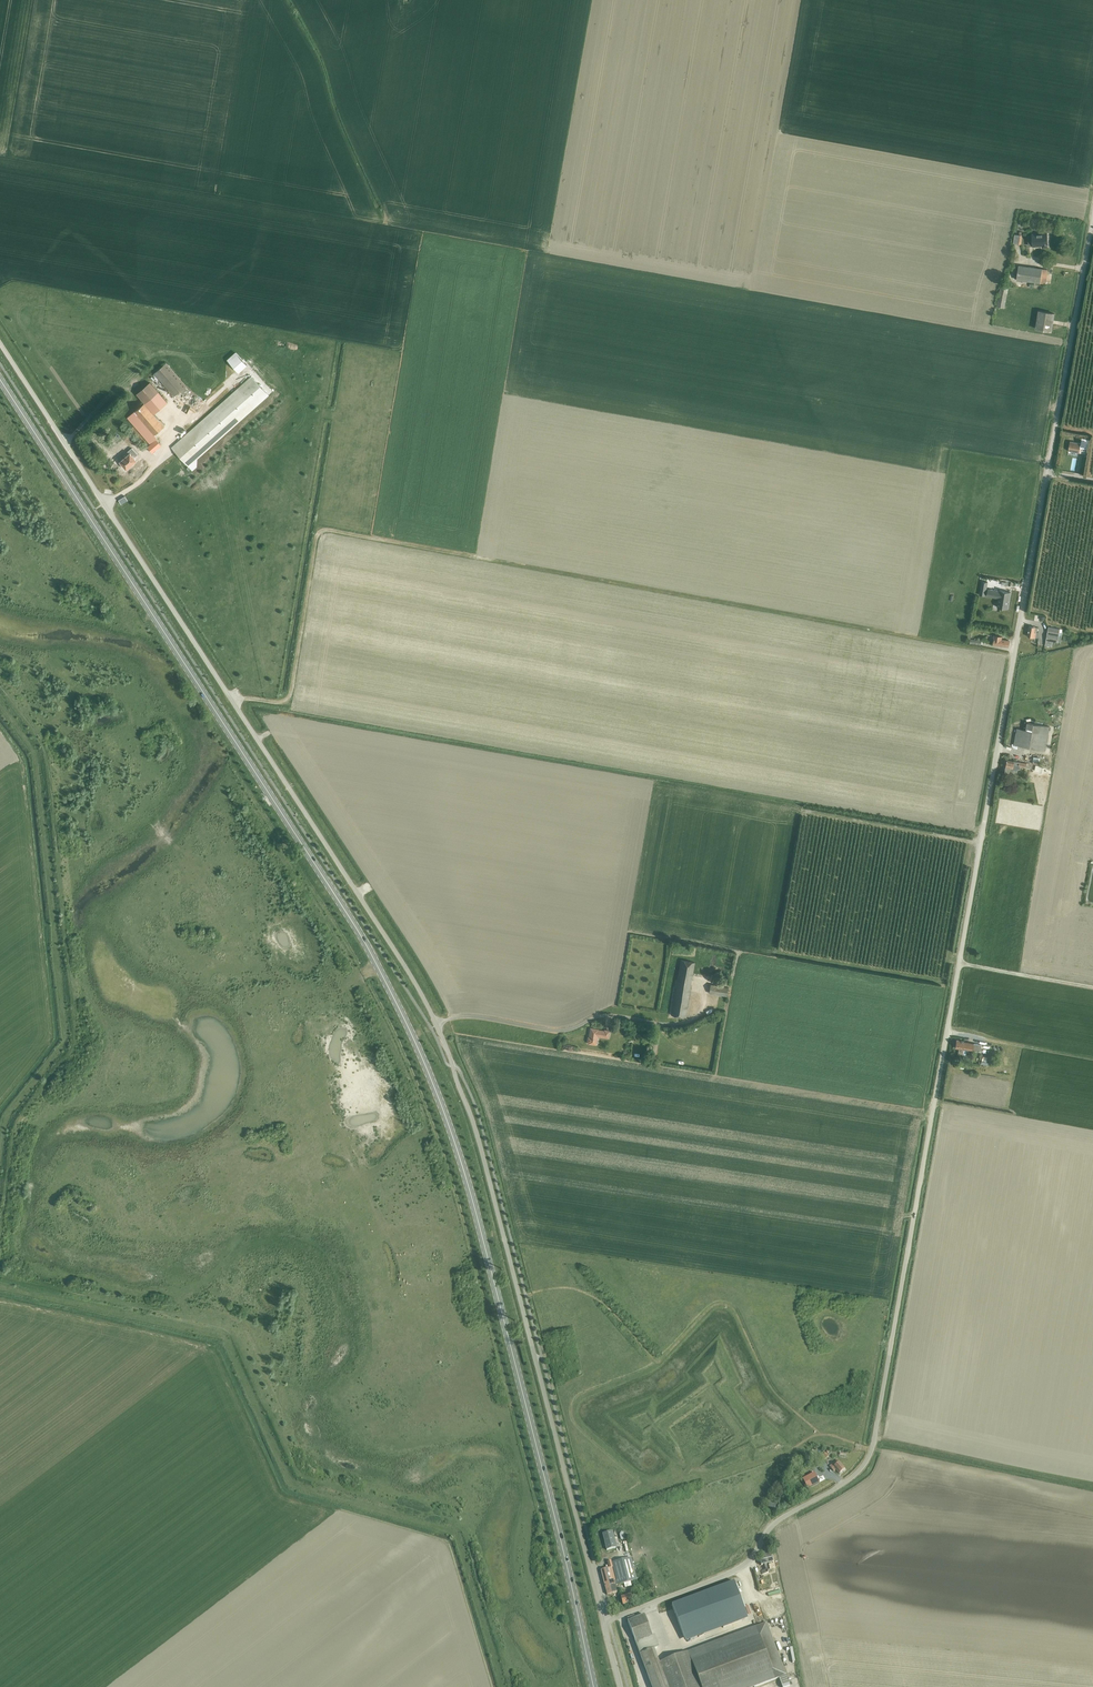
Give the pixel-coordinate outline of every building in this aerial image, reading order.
[(1028,236),(1029,245),(1034,245),(1034,246),(1040,246),(1040,244),(1042,244),(1042,247),(1047,247),(1047,238),(1047,233),(1032,234),(1032,236),(1028,236)] [(1013,243),(1020,244),(1021,235),(1014,234),(1013,243)] [(1046,283),(1048,269),(1018,265),(1016,280),(1046,283)] [(1004,308),(1008,287),(1000,286),(996,306),(1004,308)] [(1038,330),(1054,332),(1056,314),(1040,312),(1038,330)] [(230,360),(242,373),(252,364),(239,351),(230,360)] [(154,373),(174,396),(186,386),(166,363),(154,373)] [(237,387),(171,447),(188,466),(254,406),(267,393),(250,375),(237,387)] [(150,383),(119,409),(150,443),(147,445),(152,452),(160,445),(156,439),(157,438),(154,434),(164,426),(154,414),(167,402),(150,383)] [(1079,451),(1080,446),(1084,447),(1085,442),(1081,441),(1080,443),(1070,441),(1068,453),(1073,454),(1073,452),(1079,453),(1079,451)] [(119,463),(121,465),(122,464),(126,469),(130,466),(133,464),(137,460),(134,457),(138,454),(132,448),(128,451),(129,453),(119,461),(120,462),(119,463)] [(133,467),(128,471),(136,480),(143,474),(139,470),(146,464),(142,459),(133,467)] [(125,496),(118,500),(121,504),(127,500),(125,496)] [(978,583),(977,591),(985,593),(986,585),(978,583)] [(1000,590),(988,588),(987,596),(998,598),(997,607),(1007,608),(1008,603),(1007,603),(1008,600),(1009,600),(1010,592),(1000,590)] [(1038,627),(1029,626),(1027,636),(1037,638),(1038,633),(1037,632),(1038,627)] [(1060,642),(1062,629),(1048,627),(1045,645),(1052,646),(1053,641),(1060,642)] [(994,635),(993,644),(1008,646),(1009,641),(1001,639),(1002,636),(994,635)] [(1045,750),(1050,726),(1027,722),(1026,730),(1017,728),(1014,744),(1045,750)] [(1050,760),(1032,757),(1031,763),(1049,766),(1050,760)] [(1011,768),(1013,768),(1013,766),(1020,767),(1020,766),(1026,767),(1027,763),(1014,761),(1007,760),(1005,771),(1010,772),(1011,768)] [(695,962),(681,960),(678,972),(671,1015),(685,1017),(692,975),(695,962)] [(720,974),(719,981),(729,982),(730,975),(720,974)] [(728,987),(710,984),(709,993),(726,996),(728,987)] [(588,1037),(587,1042),(588,1042),(588,1043),(596,1044),(597,1035),(608,1037),(609,1030),(605,1030),(604,1031),(598,1030),(598,1029),(590,1028),(589,1037),(588,1037)] [(959,1057),(964,1058),(964,1056),(963,1056),(964,1055),(966,1055),(967,1049),(980,1052),(981,1045),(963,1041),(956,1040),(955,1047),(959,1048),(958,1054),(959,1054),(959,1057)] [(934,1208),(935,1199),(927,1198),(926,1207),(934,1208)] [(839,1474),(845,1469),(837,1460),(830,1466),(834,1471),(836,1469),(839,1474)] [(819,1482),(814,1473),(802,1479),(807,1489),(819,1482)] [(616,1548),(612,1532),(612,1531),(602,1534),(607,1551),(616,1548)] [(768,1564),(773,1563),(772,1557),(771,1557),(770,1554),(765,1555),(765,1553),(761,1554),(763,1559),(760,1559),(761,1566),(764,1565),(765,1570),(761,1571),(762,1574),(768,1573),(768,1570),(769,1569),(768,1564)] [(607,1594),(612,1592),(617,1591),(615,1586),(637,1580),(631,1558),(612,1563),(611,1561),(607,1562),(609,1569),(601,1571),(607,1594)] [(672,1605),(683,1637),(746,1614),(734,1582),(672,1605)] [(773,1593),(776,1601),(784,1599),(781,1590),(773,1593)] [(632,1602),(631,1598),(636,1597),(635,1593),(631,1594),(631,1593),(624,1594),(625,1597),(621,1598),(623,1605),(632,1602)] [(628,1621),(628,1622),(645,1668),(659,1663),(654,1649),(657,1648),(645,1615),(635,1619),(628,1621)] [(689,1652),(702,1686),(755,1686),(779,1678),(782,1686),(786,1686),(789,1686),(786,1675),(766,1623),(689,1652)] [(645,1668),(652,1686),(702,1686),(689,1652),(659,1663),(645,1668)]
